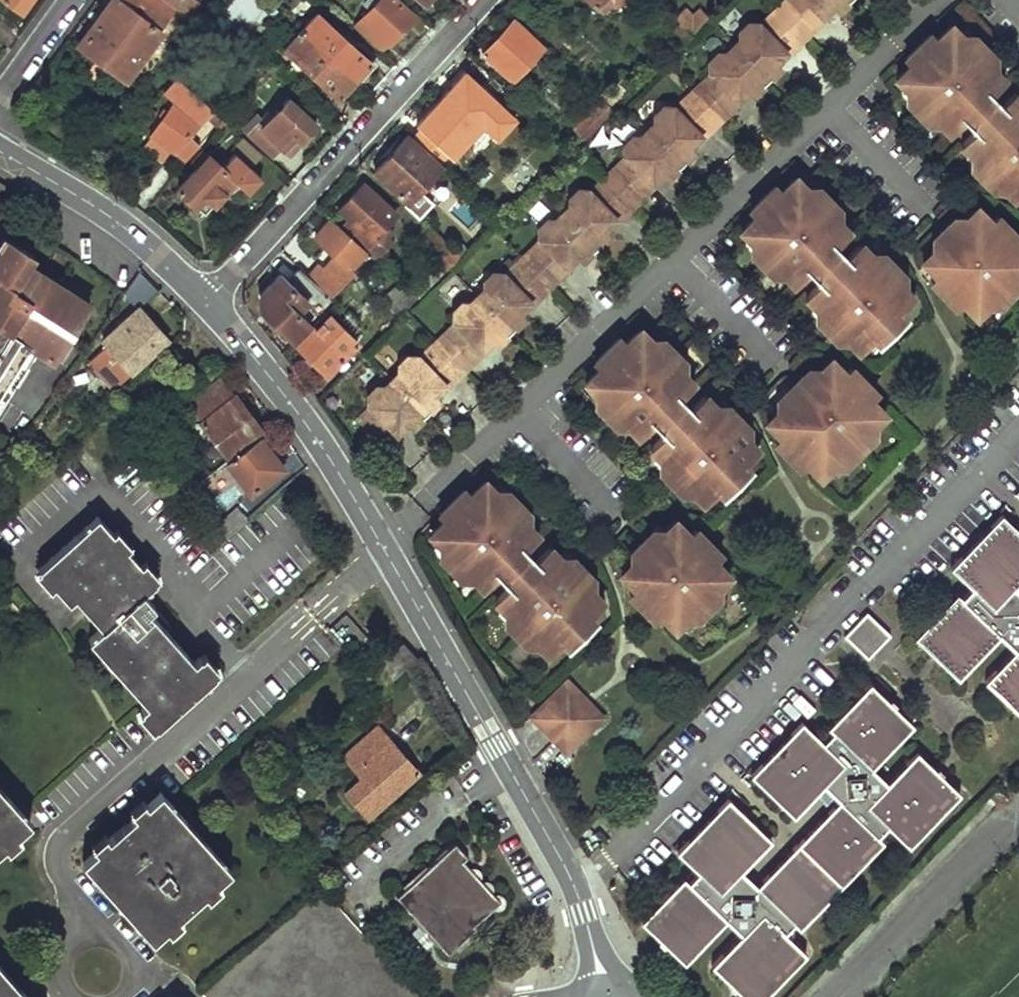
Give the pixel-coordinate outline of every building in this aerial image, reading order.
[(98,17),(80,40),(124,74),(176,4),(170,0),(111,0),(98,17)] [(176,4),(179,1),(191,9),(197,0),(170,0),(176,4)] [(222,10),(244,30),(257,16),(260,18),(276,11),(280,8),(271,0),(228,0),(222,10)] [(399,0),(377,0),(375,2),(371,0),(369,0),(363,6),(367,11),(356,24),(380,48),(387,40),(390,42),(401,31),(416,15),(399,0)] [(602,9),(611,0),(593,0),(602,9)] [(800,39),(813,27),(787,0),(784,0),(772,11),(800,39)] [(813,27),(825,15),(823,12),(834,1),(839,7),(846,0),(787,0),(813,27)] [(371,60),(316,10),(302,28),(356,78),(371,60)] [(787,52),(800,39),(772,11),(761,22),(758,19),(749,19),(740,27),(740,36),(725,50),(717,50),(708,59),(709,68),(711,71),(700,82),(728,110),(740,98),(738,96),(748,85),(754,90),(780,65),(774,60),(785,49),(787,52)] [(543,46),(514,21),(482,53),(514,79),(543,46)] [(695,35),(683,23),(672,36),(683,47),(695,35)] [(962,117),(968,123),(994,98),(988,92),(1002,78),(948,23),(934,37),(928,31),(902,57),(908,63),(894,77),(948,131),(962,117)] [(341,94),(356,78),(302,28),(283,44),(341,94)] [(514,117),(463,71),(419,121),(454,152),(459,145),(472,156),(495,130),(499,133),(514,117)] [(222,118),(174,73),(163,89),(175,100),(143,144),(161,159),(170,147),(186,160),(206,136),(194,127),(204,114),(216,124),(222,118)] [(687,95),(714,123),(728,110),(700,82),(687,95)] [(994,98),(968,123),(973,129),(959,143),(1013,198),(1018,192),(1018,95),(1014,90),(999,104),(994,98)] [(316,120),(288,94),(273,112),(268,109),(248,131),(274,155),(284,145),(290,149),(316,120)] [(702,135),(714,123),(687,95),(675,106),(673,103),(664,103),(655,111),(655,119),(640,134),(632,134),(623,142),(623,151),(626,154),(615,165),(642,194),(655,182),(652,179),(663,169),(669,174),(694,149),(689,143),(700,133),(702,135)] [(614,108),(602,97),(575,126),(588,137),(614,108)] [(157,111),(151,106),(139,124),(144,130),(157,111)] [(441,164),(408,133),(376,169),(409,200),(441,164)] [(258,152),(242,136),(233,147),(234,151),(221,164),(208,153),(178,186),(205,210),(235,178),(249,188),(260,174),(248,161),(258,152)] [(601,178),(629,206),(642,194),(615,165),(601,178)] [(807,269),(813,275),(839,250),(833,244),(847,230),(793,175),(779,189),(773,183),(747,208),(753,214),(739,228),(793,283),(807,269)] [(617,218),(629,206),(601,178),(590,189),(587,186),(578,186),(570,194),(570,202),(555,217),(547,217),(538,226),(538,235),(541,238),(530,249),(557,277),(569,265),(567,263),(578,252),(583,257),(609,232),(604,227),(615,216),(617,218)] [(350,218),(342,225),(369,250),(375,256),(382,247),(374,240),(398,213),(365,182),(339,208),(350,218)] [(995,214),(989,220),(975,205),(920,259),(934,274),(929,280),(954,305),(960,300),(974,314),(1018,270),(1018,250),(1015,246),(1018,242),(1018,238),(995,214)] [(320,260),(308,271),(332,293),(358,269),(354,265),(369,250),(342,225),(332,215),(316,234),(336,253),(325,265),(320,260)] [(26,351),(51,367),(90,305),(28,265),(32,259),(0,239),(0,392),(26,351)] [(844,255),(839,250),(813,275),(818,281),(804,295),(858,350),(872,336),(878,342),(904,317),(898,311),(913,297),(859,241),(844,255)] [(516,262),(544,290),(557,277),(530,249),(516,262)] [(532,302),(544,290),(516,262),(505,273),(502,270),(493,270),(484,278),(484,286),(470,301),(461,301),(453,309),(453,318),(456,321),(444,332),(472,360),(484,348),(482,346),(493,335),(498,341),(524,316),(519,310),(530,300),(532,302)] [(308,271),(301,265),(288,280),(280,274),(259,294),(260,307),(329,373),(359,341),(331,314),(318,330),(312,325),(339,298),(332,293),(308,271)] [(408,290),(398,279),(381,299),(399,316),(417,298),(408,290)] [(102,340),(132,374),(167,342),(137,308),(102,340)] [(652,421),(658,427),(683,402),(677,396),(692,382),(638,327),(624,341),(618,335),(592,360),(598,366),(583,380),(638,436),(652,421)] [(431,345),(458,373),(472,360),(444,332),(431,345)] [(446,386),(458,373),(431,345),(420,357),(417,354),(408,353),(399,362),(399,370),(384,385),(376,385),(368,393),(367,402),(370,405),(359,416),(386,444),(399,432),(397,430),(407,419),(413,425),(438,399),(433,394),(444,383),(446,386)] [(87,365),(102,382),(116,371),(101,353),(87,365)] [(876,393),(850,366),(844,372),(830,358),(765,421),(779,436),(773,442),(799,467),(805,462),(819,476),(883,413),(870,399),(876,393)] [(187,402),(230,459),(260,438),(265,434),(219,375),(187,402)] [(689,407),(683,402),(658,427),(663,433),(649,447),(703,502),(717,488),(723,494),(749,468),(743,462),(758,448),(703,393),(689,407)] [(230,459),(225,463),(249,492),(281,468),(260,438),(230,459)] [(497,573),(502,579),(528,554),(523,548),(537,534),(483,479),(469,493),(463,487),(437,512),(443,518),(428,533),(482,587),(497,573)] [(247,519),(236,505),(206,528),(202,521),(190,529),(208,553),(247,519)] [(112,531),(97,514),(37,566),(38,568),(34,571),(49,587),(53,584),(67,600),(73,595),(100,626),(87,637),(145,703),(139,708),(140,709),(136,712),(150,728),(154,725),(155,726),(214,675),(212,673),(217,669),(204,653),(199,658),(198,657),(193,661),(148,609),(154,604),(143,591),(155,580),(154,579),(158,576),(144,559),(140,563),(126,547),(130,544),(116,527),(112,531)] [(1011,586),(1018,579),(1018,535),(999,515),(948,566),(969,587),(959,596),(956,593),(914,636),(956,678),(1000,634),(1015,649),(986,678),(1018,711),(1018,594),(1011,586)] [(720,554),(694,527),(688,533),(674,519),(619,573),(633,587),(627,593),(653,619),(659,613),(673,627),(728,574),(714,559),(720,554)] [(534,559),(528,554),(502,579),(508,585),(493,599),(547,654),(562,640),(567,646),(594,620),(588,614),(602,600),(548,546),(534,559)] [(889,634),(866,611),(844,634),(867,656),(889,634)] [(601,717),(564,681),(529,718),(563,752),(601,717)] [(870,682),(827,726),(831,730),(820,740),(800,720),(748,773),(790,815),(820,784),(836,799),(753,884),(737,868),(767,838),(725,797),(675,848),(696,869),(686,879),(682,875),(640,918),(682,960),(726,916),(741,931),(712,961),(749,996),(759,996),(804,951),(783,930),(794,920),(798,924),(881,839),(876,833),(887,822),(909,843),(960,791),(917,749),(885,780),(870,766),(912,723),(870,682)] [(417,773),(374,726),(342,754),(361,776),(345,792),(366,818),(417,773)] [(0,786),(0,843),(29,817),(0,786)] [(229,867),(158,790),(81,857),(151,937),(229,867)] [(469,855),(454,841),(394,897),(419,926),(412,933),(426,948),(433,941),(446,952),(453,953),(478,929),(474,926),(500,902),(466,861),(469,855)] [(0,962),(0,996),(31,996),(0,962)]
